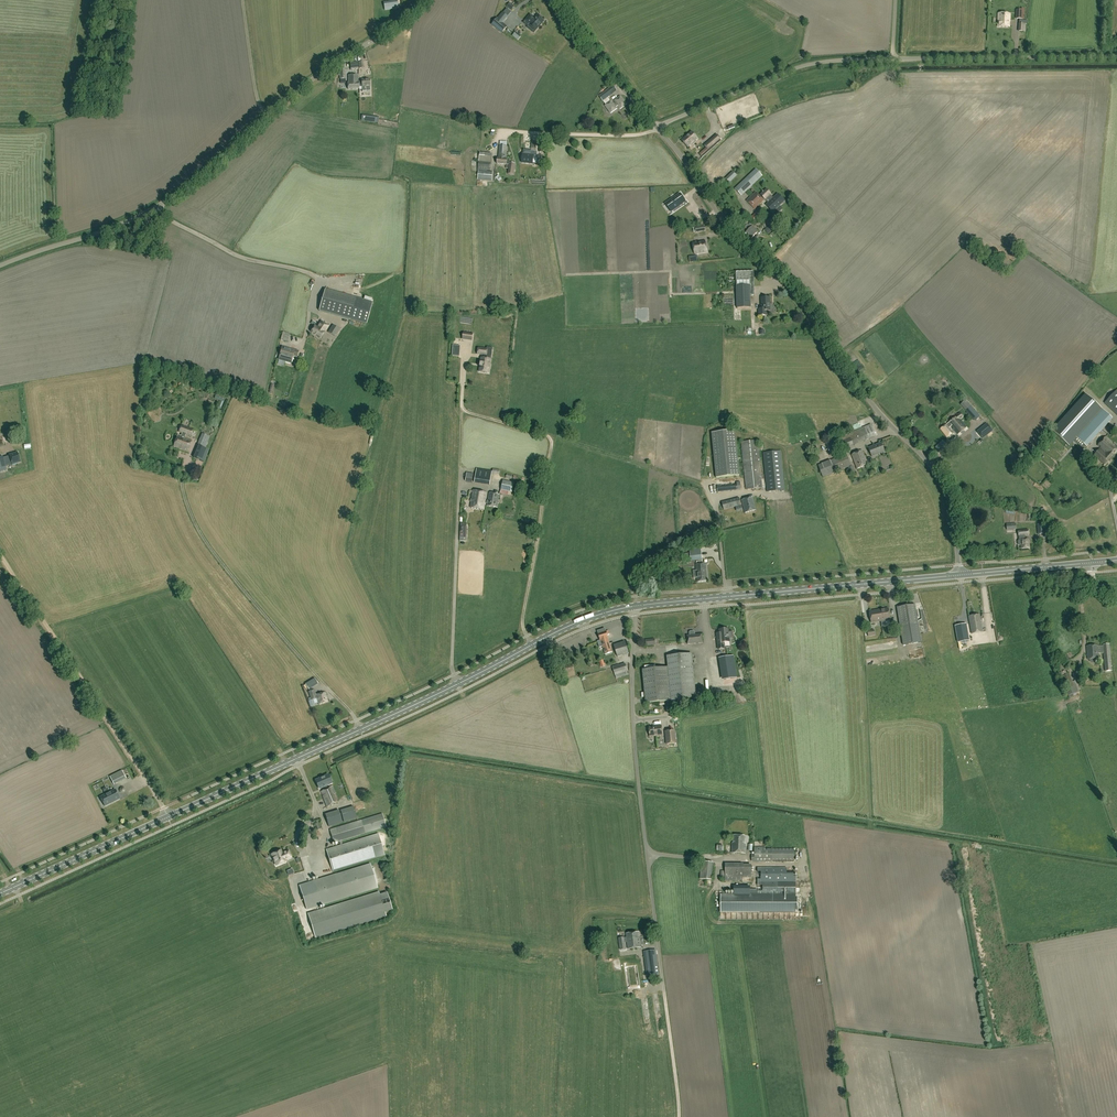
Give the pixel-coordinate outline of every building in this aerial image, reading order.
[(397,0),(384,2),(385,10),(398,8),(397,0)] [(492,24),(502,33),(507,27),(502,23),(508,17),(503,13),(498,19),(497,18),(492,24)] [(1010,14),(998,14),(998,27),(1010,27),(1010,14)] [(538,16),(538,15),(535,18),(530,15),(524,22),(535,31),(544,20),(542,19),(542,18),(542,17),(540,15),(539,15),(538,16)] [(348,89),(359,88),(359,83),(359,81),(358,81),(358,74),(348,75),(348,83),(347,83),(348,89)] [(362,83),(359,83),(359,88),(359,87),(370,86),(370,79),(362,79),(362,83)] [(602,102),(613,94),(609,89),(599,96),(602,102)] [(611,101),(605,106),(611,113),(617,109),(616,107),(618,106),(620,109),(627,104),(621,96),(614,101),(615,102),(614,104),(611,101)] [(692,131),(681,140),(687,147),(698,138),(692,131)] [(709,151),(721,140),(717,135),(704,146),(709,151)] [(507,146),(507,142),(500,141),(500,145),(499,145),(498,158),(497,158),(497,164),(507,164),(506,168),(509,169),(508,174),(513,175),(515,164),(506,163),(507,159),(506,159),(507,146)] [(522,163),(533,164),(533,158),(535,158),(535,156),(537,156),(538,151),(531,150),(530,155),(523,154),(522,163)] [(480,152),(479,154),(479,160),(478,167),(478,171),(477,180),(492,181),(493,172),(485,171),(485,168),(490,168),(491,163),(492,154),(480,152)] [(735,189),(741,195),(749,188),(762,176),(756,169),(742,182),(743,182),(735,189)] [(729,183),(734,178),(730,174),(725,179),(729,183)] [(766,205),(772,212),(784,201),(778,194),(773,198),(770,195),(771,194),(766,189),(760,195),(765,200),(768,197),(771,200),(766,205)] [(754,209),(764,200),(756,192),(746,201),(754,209)] [(684,202),(678,194),(667,202),(672,210),(684,202)] [(758,211),(750,219),(754,222),(762,214),(758,211)] [(768,218),(762,224),(765,227),(770,223),(772,222),(768,218)] [(770,226),(766,231),(769,234),(774,230),(778,225),(775,222),(771,226),(770,226)] [(746,232),(752,238),(758,232),(750,224),(749,225),(748,224),(744,227),(748,231),(746,232)] [(692,243),(693,248),(694,254),(707,252),(705,241),(692,243)] [(754,271),(735,272),(736,308),(750,307),(750,294),(754,294),(754,271)] [(372,302),(357,298),(325,289),(319,311),(351,319),(367,324),(372,302)] [(761,298),(762,311),(759,311),(759,315),(766,315),(766,311),(770,311),(770,297),(761,298)] [(289,305),(286,317),(304,320),(306,310),(301,309),(302,307),(289,305)] [(325,332),(329,326),(321,321),(317,327),(315,325),(311,332),(321,339),(325,332)] [(333,325),(328,332),(334,336),(339,329),(333,325)] [(473,333),(463,332),(462,339),(472,341),(473,333)] [(299,351),(295,350),(284,347),(283,350),(281,350),(279,357),(292,361),(293,356),(297,357),(299,351)] [(489,374),(491,359),(486,359),(486,356),(487,356),(488,349),(478,348),(477,355),(481,356),(481,358),(480,358),(478,372),(489,374)] [(1116,390),(1104,403),(1116,415),(1116,391),(1116,390)] [(1112,419),(1085,394),(1052,430),(1069,446),(1077,438),(1086,447),(1112,419)] [(975,421),(980,417),(966,400),(960,404),(975,421)] [(957,416),(948,423),(951,427),(958,435),(967,427),(960,419),(962,417),(963,415),(962,414),(959,413),(957,414),(957,416)] [(958,439),(965,446),(988,426),(982,419),(958,439)] [(947,438),(954,433),(950,428),(951,427),(948,423),(940,429),(947,438)] [(190,436),(193,430),(181,425),(179,432),(183,433),(186,434),(190,436)] [(843,449),(869,439),(876,436),(871,425),(838,438),(826,443),(829,452),(842,447),(843,449)] [(739,476),(735,430),(712,433),(716,478),(739,476)] [(191,440),(185,438),(186,434),(183,433),(182,437),(177,435),(174,446),(187,451),(191,440)] [(198,444),(205,447),(210,437),(202,433),(198,444)] [(1106,437),(1098,446),(1106,453),(1105,454),(1099,449),(1094,455),(1104,464),(1116,450),(1116,446),(1114,443),(1114,444),(1106,437)] [(10,449),(8,442),(5,443),(4,440),(0,441),(0,452),(10,449)] [(741,442),(745,477),(746,489),(766,487),(767,492),(785,490),(781,451),(763,453),(765,479),(762,479),(758,440),(741,442)] [(943,441),(936,447),(939,451),(946,444),(943,441)] [(881,443),(868,448),(872,457),(885,452),(881,443)] [(198,445),(193,458),(200,460),(204,448),(198,445)] [(851,455),(857,469),(868,465),(862,450),(851,455)] [(6,470),(5,463),(11,461),(12,465),(21,462),(18,452),(9,455),(10,457),(3,459),(3,457),(0,458),(0,472),(6,470)] [(846,454),(818,465),(823,477),(851,466),(846,454)] [(501,490),(512,492),(514,483),(503,481),(501,490)] [(736,482),(737,485),(721,486),(721,485),(717,486),(718,492),(741,490),(740,482),(736,482)] [(485,503),(488,503),(488,501),(485,500),(487,493),(473,490),(470,508),(484,510),(485,503)] [(488,501),(488,503),(487,506),(497,508),(499,494),(489,493),(488,501)] [(756,510),(752,497),(742,500),(743,505),(741,505),(739,498),(722,502),(724,510),(736,506),(738,511),(741,510),(741,509),(744,508),(745,513),(756,510)] [(1028,530),(1021,530),(1018,531),(1019,540),(1018,540),(1017,542),(1018,545),(1018,546),(1021,545),(1021,549),(1030,548),(1029,539),(1025,539),(1025,536),(1029,535),(1028,530)] [(701,541),(703,548),(718,546),(716,538),(701,541)] [(689,547),(690,553),(683,554),(684,562),(680,562),(680,567),(692,566),(694,565),(694,561),(702,560),(700,545),(689,547)] [(707,581),(706,569),(705,563),(703,564),(702,561),(696,562),(697,564),(696,564),(697,582),(707,581)] [(915,605),(897,607),(903,645),(921,642),(915,605)] [(922,606),(917,607),(920,628),(925,627),(922,606)] [(888,609),(879,610),(881,621),(890,619),(888,609)] [(881,621),(879,610),(869,612),(871,623),(881,621)] [(968,616),(970,625),(981,623),(979,614),(968,616)] [(969,642),(966,623),(957,624),(959,635),(961,635),(962,643),(969,642)] [(983,632),(981,623),(970,625),(971,634),(983,632)] [(602,646),(603,647),(610,645),(608,638),(607,635),(608,635),(610,634),(608,631),(606,632),(606,631),(605,629),(597,631),(598,634),(600,641),(598,641),(599,647),(602,646)] [(716,633),(718,649),(725,648),(724,642),(729,642),(729,638),(731,637),(732,636),(732,635),(732,634),(732,632),(731,631),(728,632),(728,629),(719,630),(720,633),(716,633)] [(703,642),(702,634),(695,634),(694,632),(694,631),(690,632),(689,633),(690,635),(686,635),(687,644),(703,642)] [(865,643),(865,649),(894,647),(893,641),(865,643)] [(625,642),(614,645),(618,657),(629,653),(625,642)] [(1097,647),(1097,645),(1087,646),(1088,659),(1089,659),(1090,660),(1090,661),(1091,662),(1092,663),(1093,663),(1094,663),(1095,662),(1096,662),(1096,661),(1097,660),(1097,659),(1098,658),(1098,653),(1104,653),(1105,671),(1112,670),(1109,644),(1103,645),(1103,646),(1097,647)] [(612,652),(610,645),(603,647),(605,654),(612,652)] [(646,703),(671,701),(671,704),(676,704),(676,700),(696,698),(692,654),(667,656),(668,667),(642,670),(646,703)] [(724,680),(737,678),(733,656),(720,658),(724,680)] [(573,665),(562,668),(563,673),(574,671),(573,665)] [(613,668),(616,678),(628,674),(627,671),(628,671),(626,665),(619,667),(619,666),(613,668)] [(1074,694),(1072,687),(1074,686),(1070,673),(1067,674),(1065,669),(1060,670),(1059,670),(1061,676),(1065,689),(1068,695),(1074,694)] [(304,682),(307,687),(317,681),(313,675),(304,682)] [(328,701),(325,692),(316,695),(314,690),(309,692),(311,700),(317,698),(319,704),(328,701)] [(650,737),(662,735),(661,726),(656,726),(656,727),(649,728),(650,737)] [(675,730),(665,731),(667,745),(677,744),(675,730)] [(126,778),(122,770),(110,777),(114,785),(126,778)] [(324,799),(327,807),(339,802),(335,794),(336,793),(333,786),(328,788),(326,785),(332,783),(328,775),(316,780),(319,788),(324,786),(325,789),(321,791),(324,799)] [(115,790),(100,797),(105,806),(120,799),(115,790)] [(124,796),(117,801),(121,807),(128,802),(124,796)] [(333,825),(330,813),(325,815),(329,827),(333,825)] [(382,814),(361,820),(330,830),(334,843),(339,841),(341,845),(326,850),(333,871),(385,855),(378,834),(342,845),(341,841),(386,827),(382,814)] [(746,844),(744,844),(745,836),(734,835),(733,843),(732,843),(732,853),(745,853),(746,844)] [(754,861),(794,861),(794,848),(754,847),(754,855),(752,855),(752,861),(754,861)] [(291,857),(289,851),(284,853),(282,854),(281,850),(272,854),(276,865),(286,862),(285,860),(291,857)] [(713,862),(702,861),(700,879),(711,880),(713,862)] [(722,862),(721,878),(748,878),(748,862),(722,862)] [(300,886),(307,910),(378,888),(370,864),(300,886)] [(796,881),(794,881),(794,868),(758,868),(758,890),(733,889),(733,894),(758,894),(778,894),(796,894),(796,881)] [(379,892),(308,914),(316,938),(386,916),(385,911),(392,909),(387,893),(380,895),(379,892)] [(721,894),(721,912),(796,913),(796,909),(798,910),(801,910),(801,898),(798,898),(796,898),(796,894),(721,894)] [(628,949),(641,948),(639,932),(626,933),(627,937),(619,938),(620,950),(626,949),(625,940),(627,940),(628,949)] [(656,950),(644,951),(647,976),(659,974),(656,950)] [(631,953),(618,955),(622,985),(640,983),(636,958),(632,959),(631,953)]
